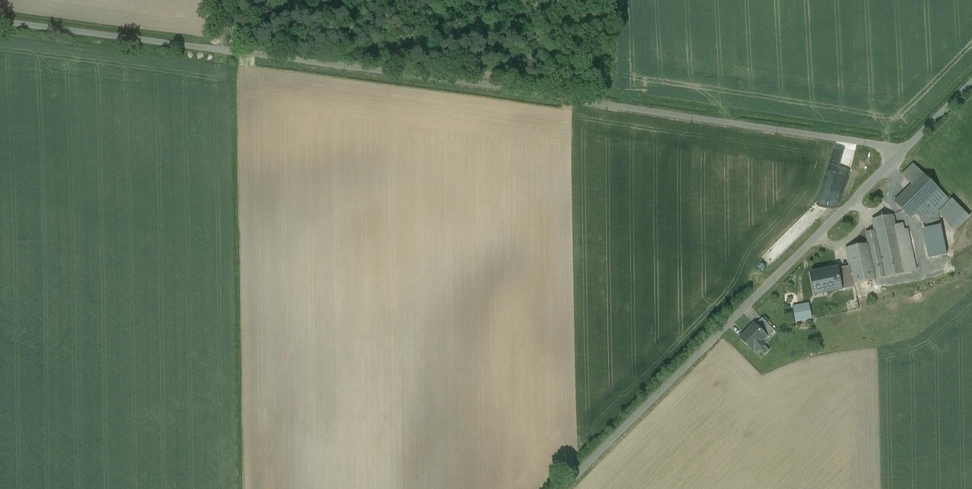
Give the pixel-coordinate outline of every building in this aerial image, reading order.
[(914,164),(903,175),(913,185),(924,174),(914,164)] [(913,185),(895,202),(911,217),(939,189),(924,174),(913,185)] [(971,219),(971,214),(956,198),(941,213),(959,231),(971,219)] [(893,215),(873,219),(876,230),(895,226),(893,215)] [(941,223),(922,227),(928,257),(947,253),(941,223)] [(913,271),(903,225),(895,226),(905,273),(913,271)] [(895,226),(876,230),(882,261),(873,263),(876,279),(905,273),(895,226)] [(876,230),(867,232),(869,244),(873,263),(882,261),(876,230)] [(869,244),(846,249),(851,271),(854,284),(855,284),(876,279),(873,263),(869,244)] [(838,268),(815,273),(818,285),(819,293),(842,288),(839,273),(838,268)] [(851,271),(839,273),(842,288),(855,286),(855,284),(854,284),(851,271)] [(800,282),(794,319),(811,322),(818,285),(800,282)] [(775,331),(763,318),(756,325),(767,336),(767,337),(768,338),(775,331)] [(756,325),(751,329),(741,338),(753,350),(755,348),(759,351),(765,344),(762,341),(767,337),(767,336),(756,325)]
